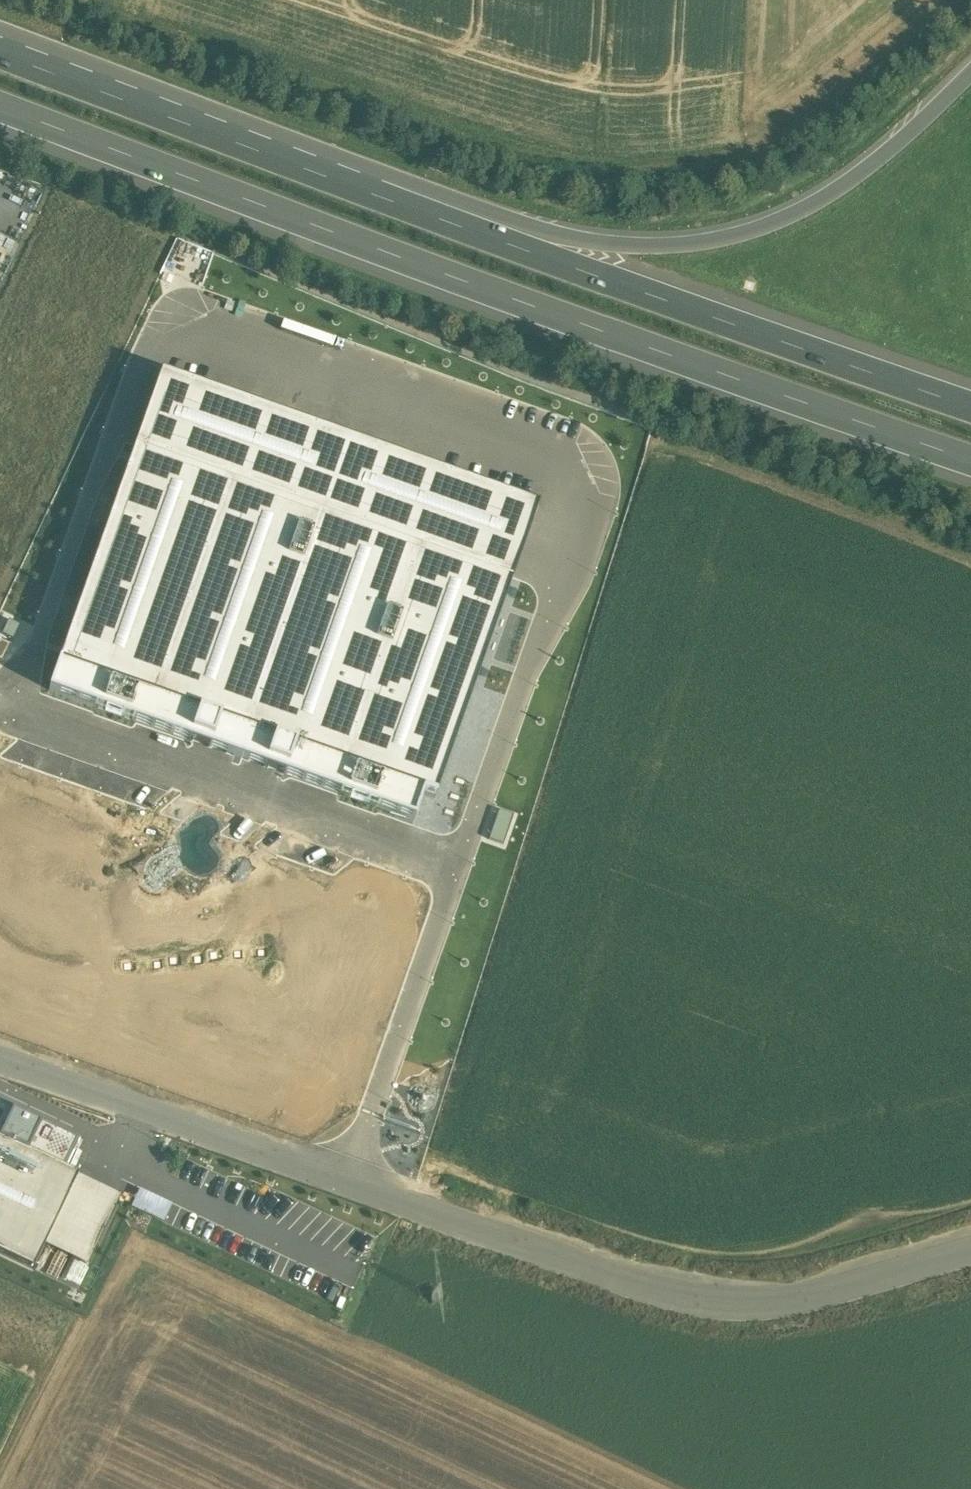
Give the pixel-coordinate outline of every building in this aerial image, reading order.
[(540,505),(535,504),(161,371),(157,383),(47,691),(84,703),(415,821),(416,818),(426,790),(437,794),(540,505)] [(0,639),(0,662),(2,663),(11,645),(0,639)] [(500,811),(489,840),(503,845),(513,816),(500,811)] [(66,1171),(80,1142),(0,1104),(0,1140),(66,1171)] [(79,1177),(66,1171),(0,1140),(0,1254),(34,1270),(46,1246),(79,1177)] [(122,1198),(79,1177),(46,1246),(89,1266),(122,1198)]
